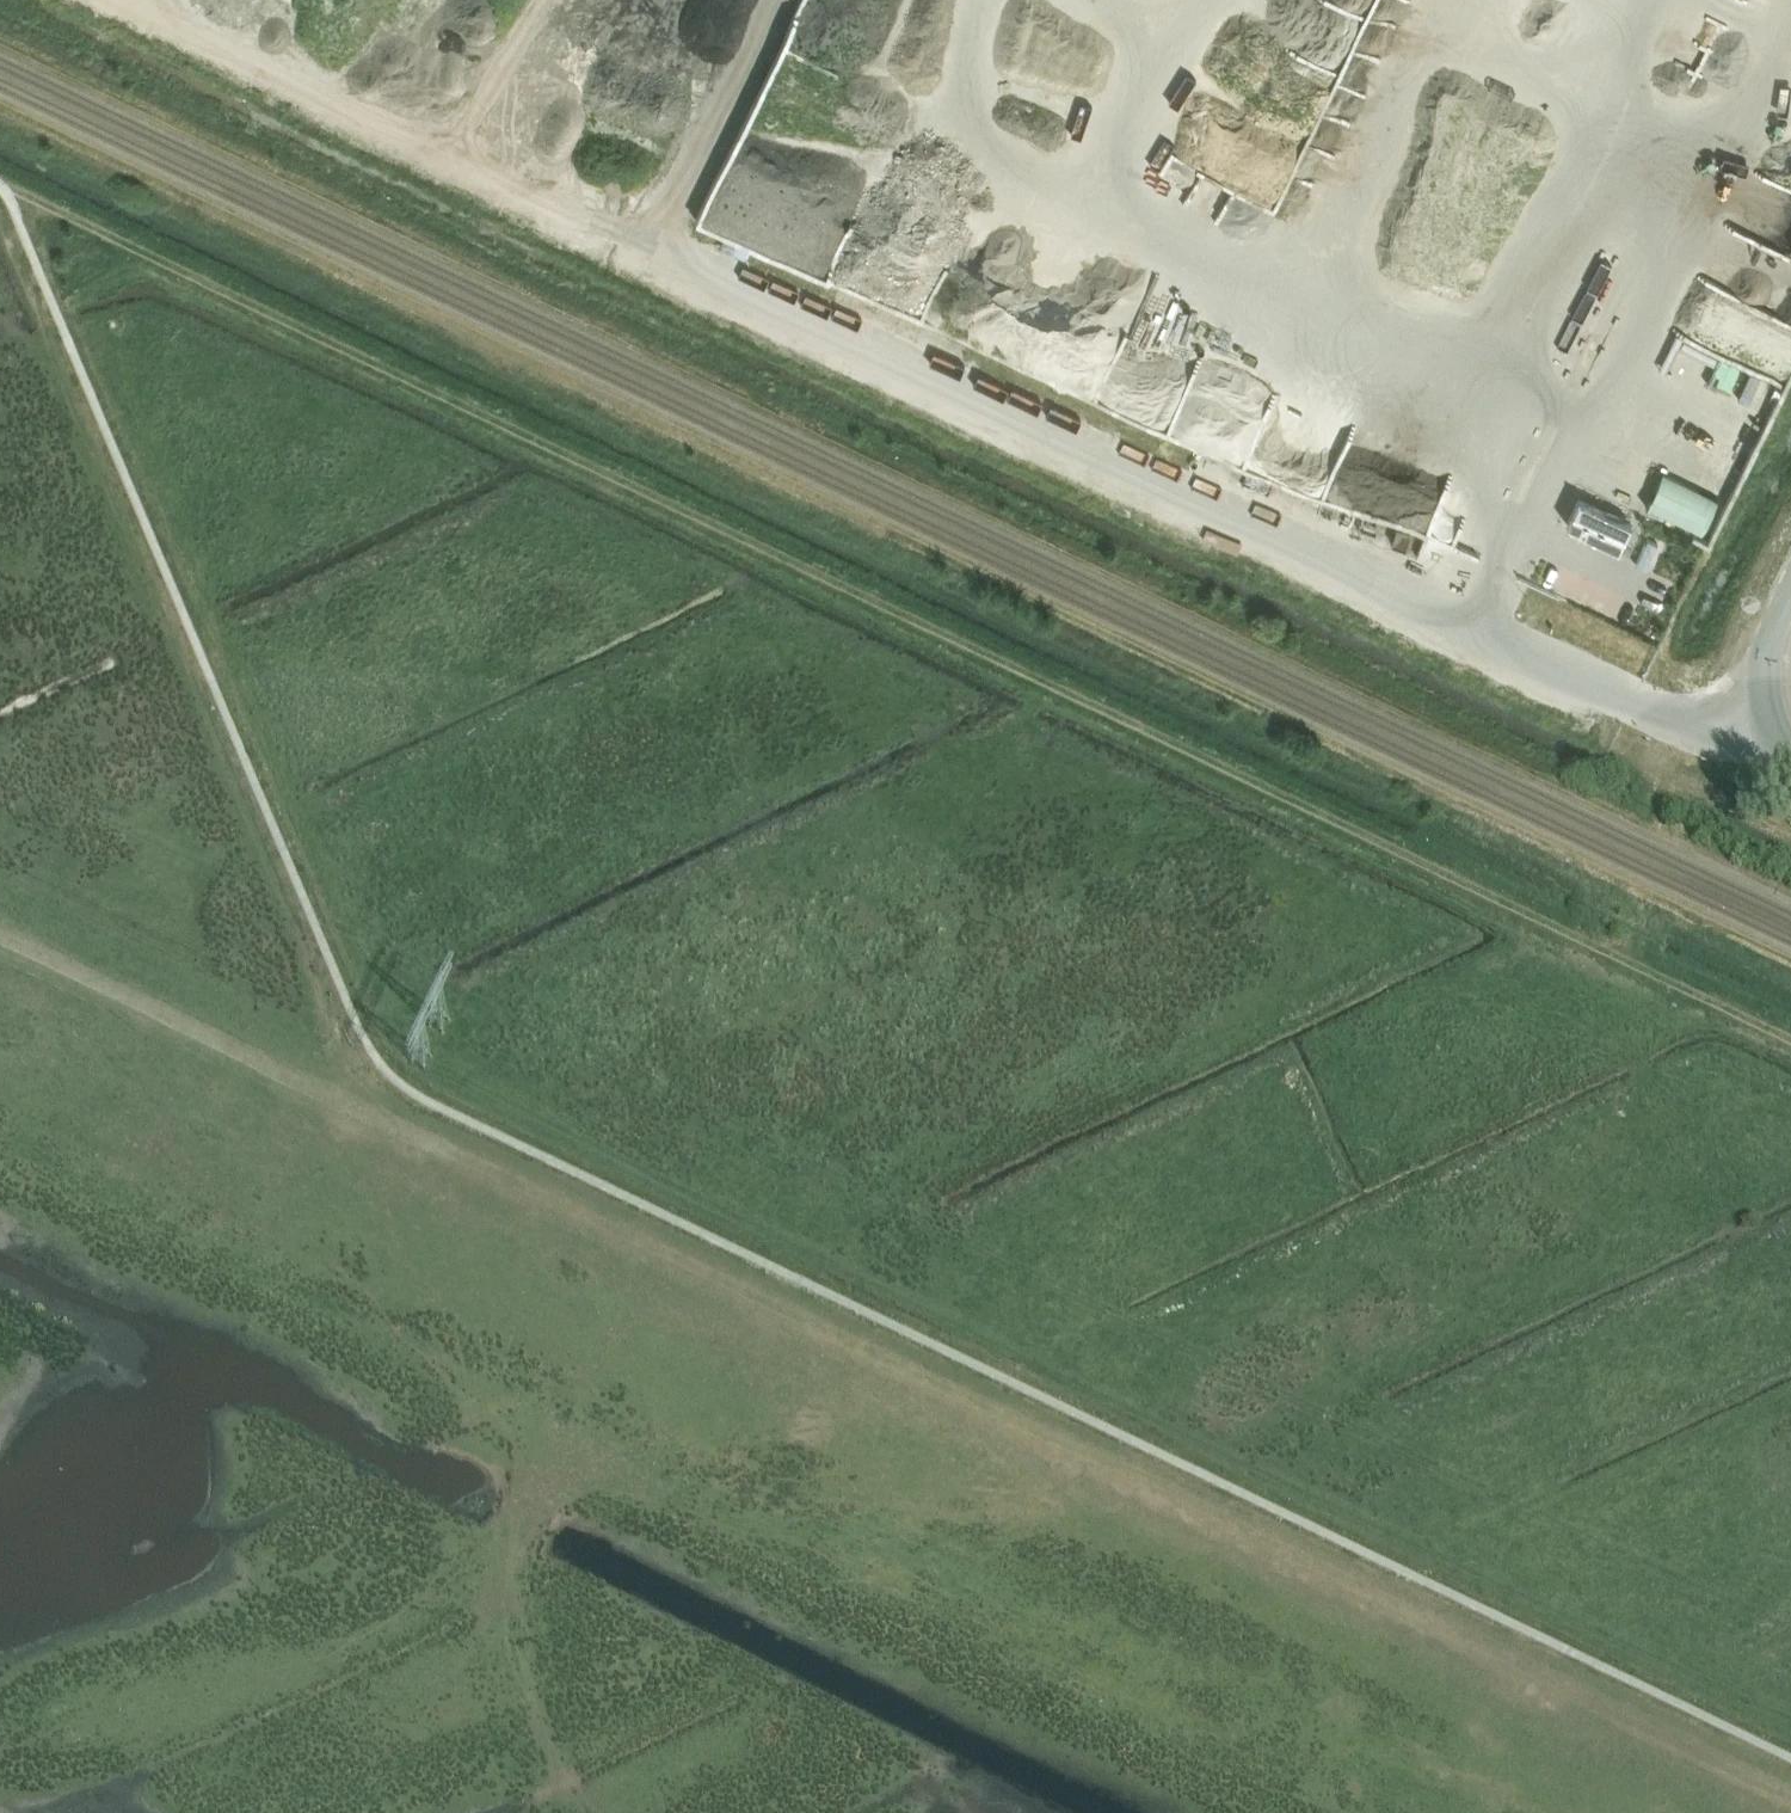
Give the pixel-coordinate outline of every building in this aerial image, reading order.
[(1365,465),(1378,470),(1382,458),(1396,463),(1402,444),(1376,434),(1365,465)] [(1725,503),(1663,473),(1647,507),(1709,537),(1725,503)] [(1632,524),(1579,499),(1567,525),(1619,550),(1632,524)] [(1666,554),(1671,544),(1646,531),(1641,542),(1666,554)]
